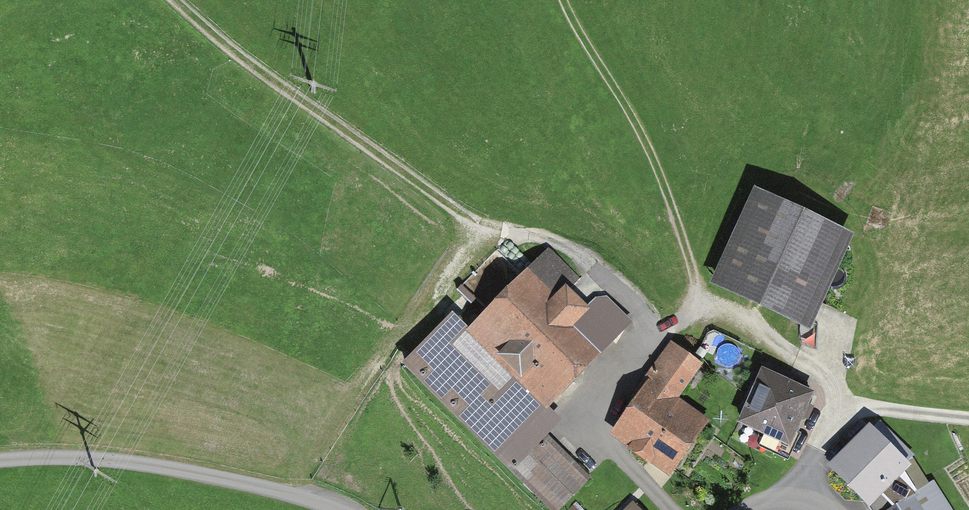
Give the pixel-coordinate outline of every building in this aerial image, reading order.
[(855,237),(754,191),(710,287),(810,333),(855,237)] [(549,248),(469,330),(452,315),(403,366),(549,509),(562,509),(592,479),(549,437),(562,423),(551,410),(633,324),(607,298),(596,299),(588,309),(569,290),(580,277),(549,248)] [(704,366),(670,342),(632,397),(636,399),(609,437),(670,480),(710,423),(679,401),(704,366)] [(815,394),(762,370),(737,425),(764,437),(759,449),(789,463),(801,435),(798,433),(804,419),(808,421),(814,407),(810,405),(815,394)] [(869,427),(833,464),(871,500),(878,509),(946,509),(930,484),(923,488),(907,463),(869,427)]
